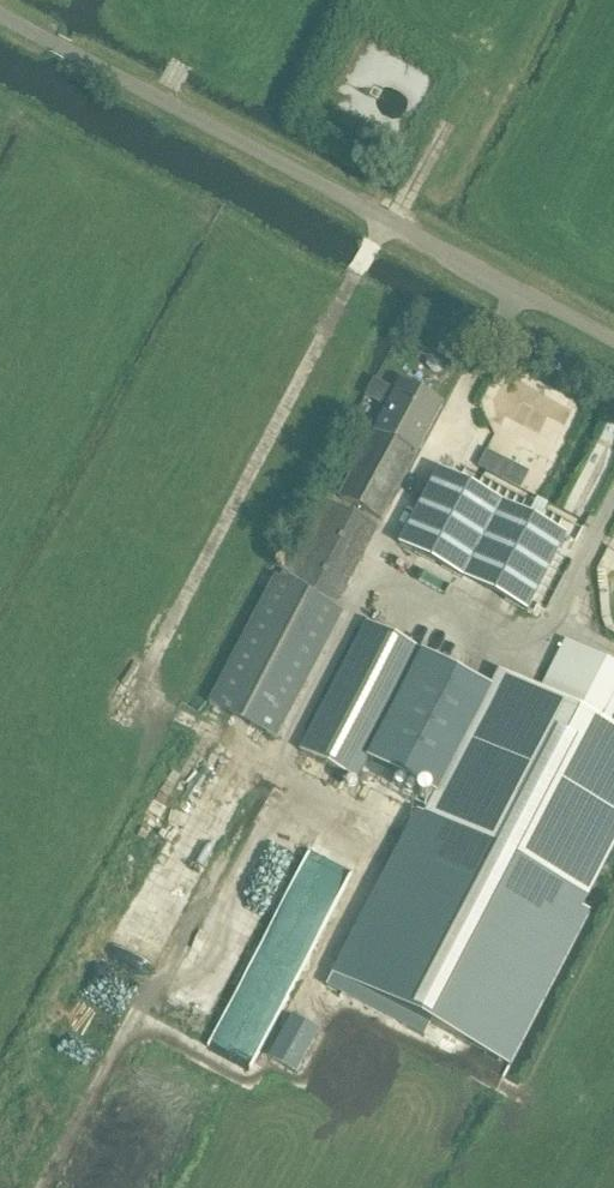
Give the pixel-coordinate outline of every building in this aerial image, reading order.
[(442,407),(399,384),(339,498),(381,521),(442,407)] [(438,472),(399,546),(527,612),(538,618),(576,544),(565,538),(438,472)] [(331,506),(291,585),(275,577),(209,705),(276,740),(343,612),(335,608),(376,530),(331,506)] [(300,752),(356,782),(423,653),(367,624),(300,752)] [(565,644),(538,695),(503,677),(431,815),(584,895),(613,838),(613,669),(565,644)] [(367,760),(440,798),(496,691),(423,653),(367,760)]
